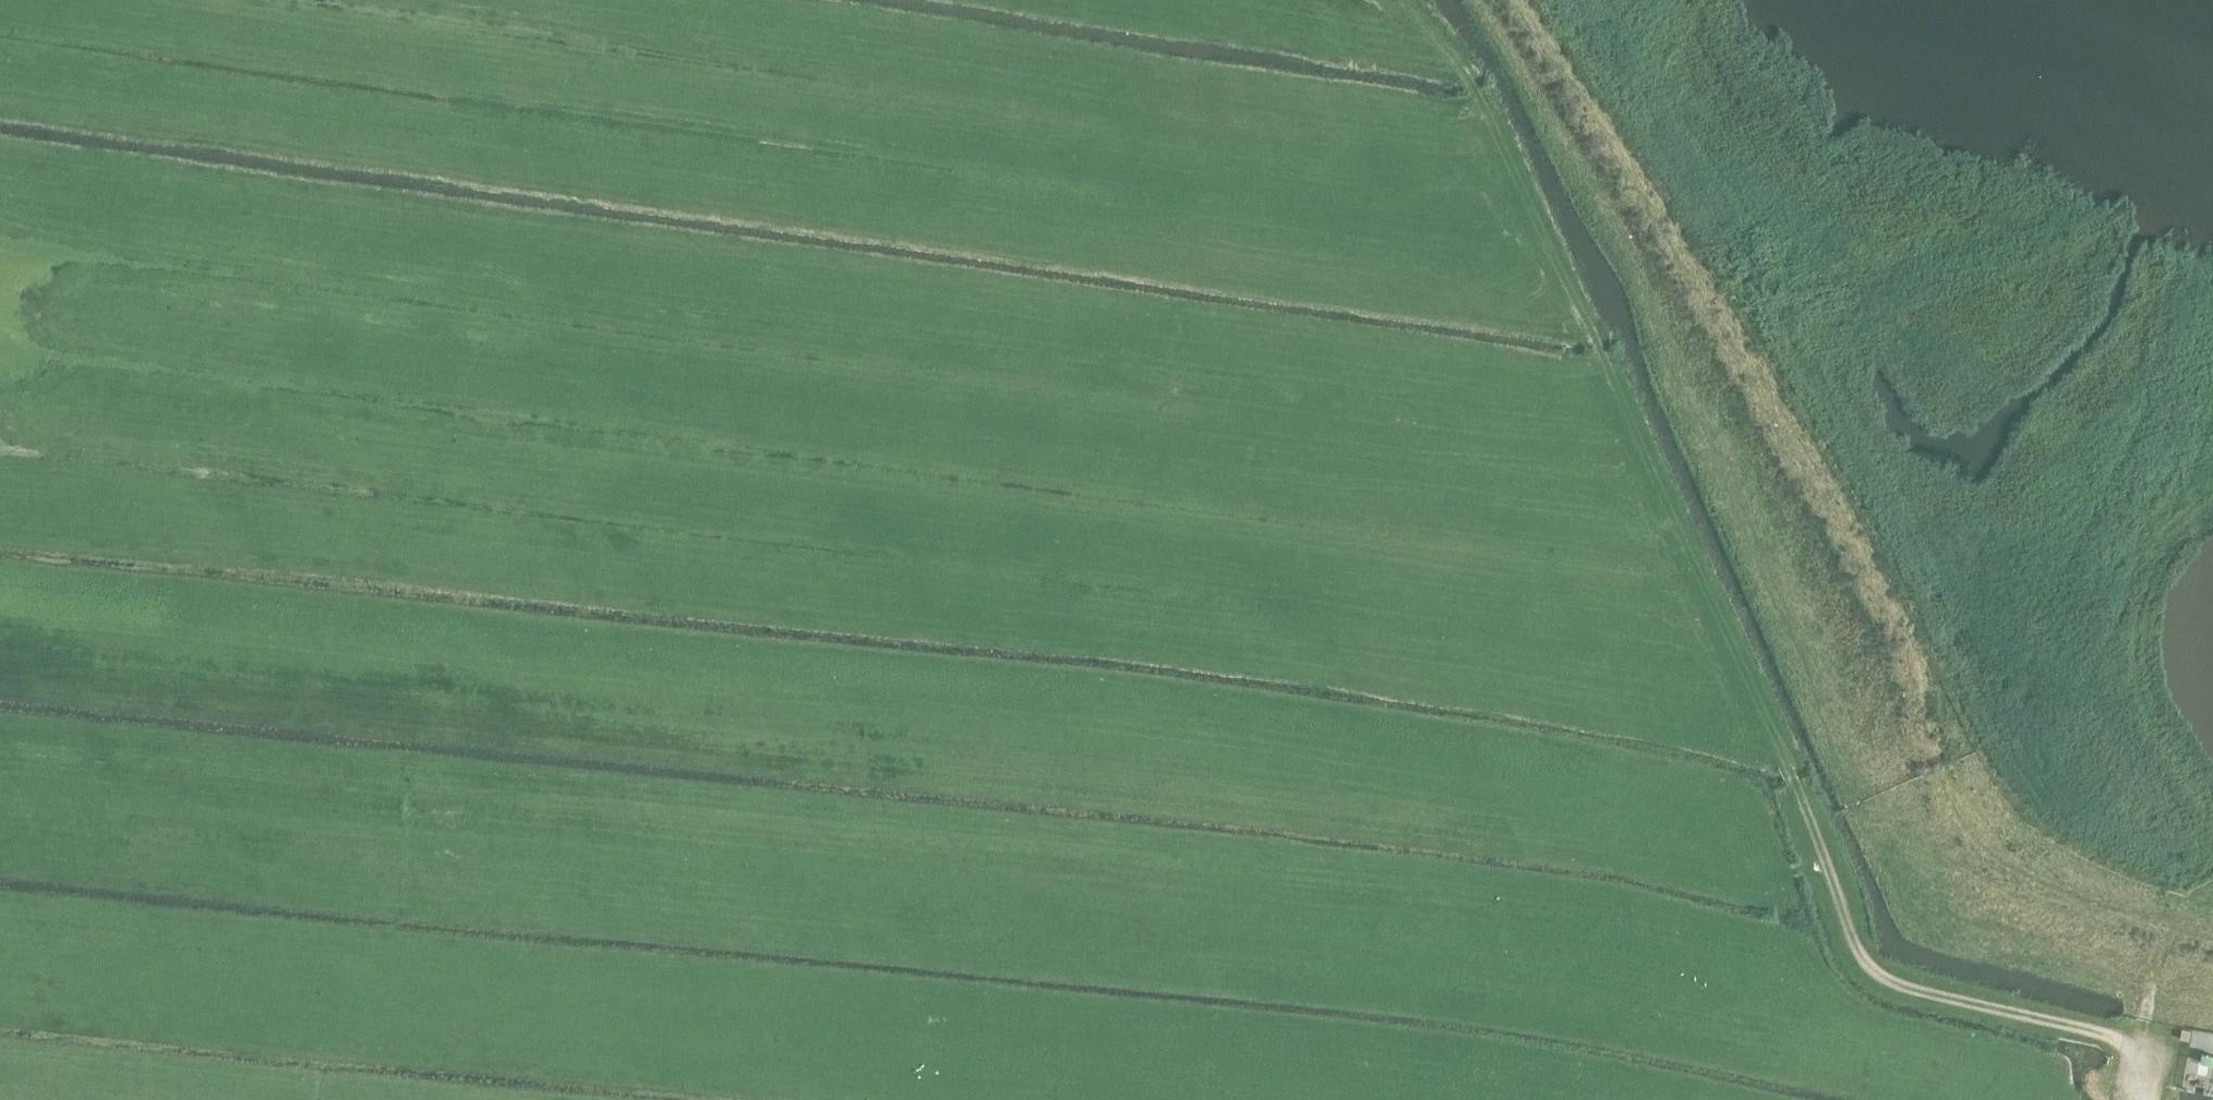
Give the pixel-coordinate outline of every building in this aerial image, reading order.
[(2181,1028),(2179,1038),(2188,1040),(2190,1030),(2181,1028)]
